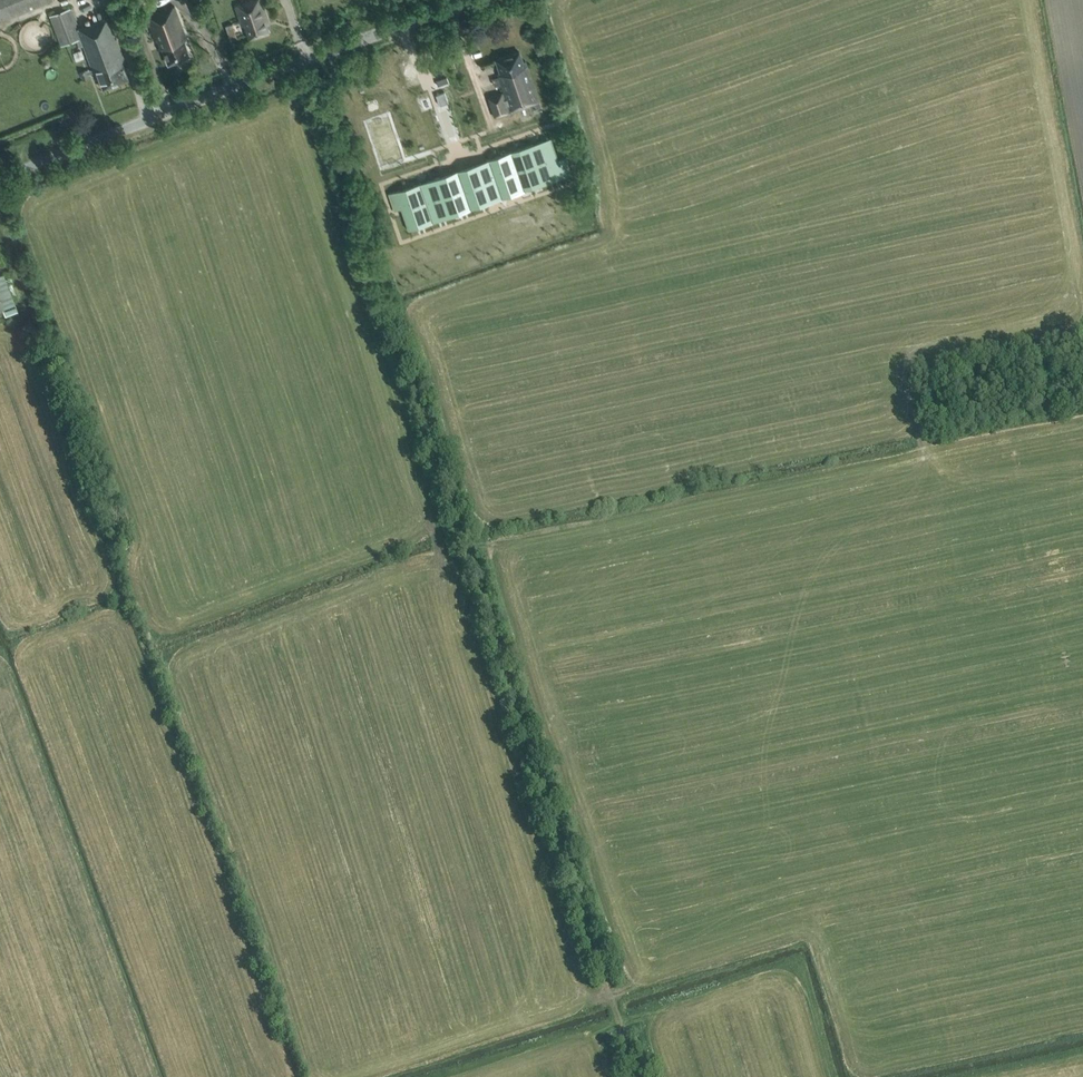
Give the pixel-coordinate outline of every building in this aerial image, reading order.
[(52,0),(0,0),(0,20),(52,0)] [(265,21),(268,20),(261,0),(251,0),(235,5),(241,25),(244,24),(249,38),(268,32),(265,21)] [(189,55),(184,40),(187,39),(174,5),(147,15),(159,49),(163,48),(168,63),(189,55)] [(77,28),(70,8),(50,15),(61,45),(80,37),(92,67),(87,69),(86,68),(80,70),(83,79),(90,76),(88,73),(93,71),(96,78),(99,77),(103,87),(128,78),(122,63),(126,61),(109,16),(77,28)] [(523,61),(519,51),(496,59),(500,72),(498,73),(499,76),(492,78),(495,85),(501,83),(506,98),(504,99),(502,92),(488,97),(495,116),(511,110),(511,109),(519,106),(519,108),(530,104),(531,109),(537,107),(538,109),(542,108),(525,60),(523,61)] [(439,175),(388,193),(394,209),(401,207),(408,228),(486,201),(486,200),(519,188),(520,190),(571,172),(565,156),(558,158),(551,137),(486,159),(486,161),(440,177),(439,175)] [(388,219),(379,222),(382,233),(391,231),(388,219)] [(3,308),(5,313),(18,308),(5,272),(0,273),(0,309),(3,308)]
